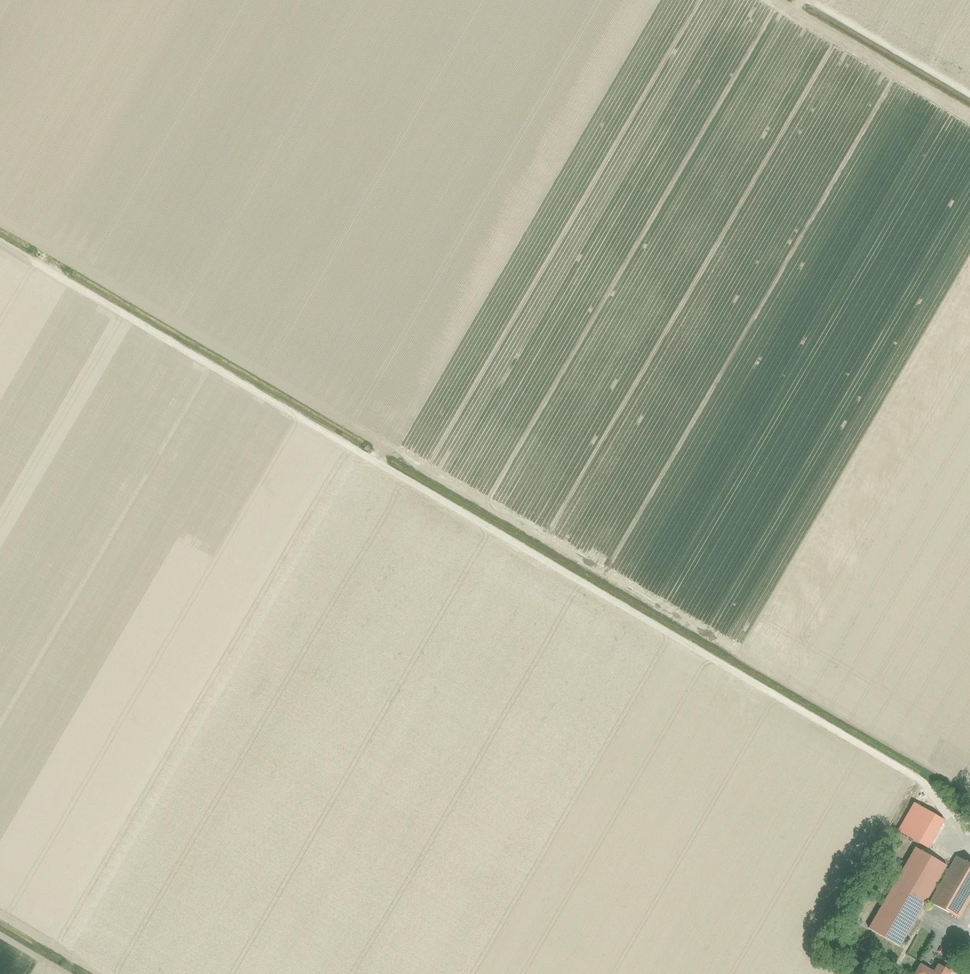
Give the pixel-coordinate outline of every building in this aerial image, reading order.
[(928,848),(944,820),(913,802),(897,830),(928,848)] [(915,847),(868,928),(901,947),(947,866),(915,847)] [(956,856),(930,902),(958,919),(969,898),(969,865),(956,856)] [(914,973),(950,973),(951,972),(945,969),(946,967),(945,964),(941,962),(939,963),(933,972),(920,964),(914,973)]
